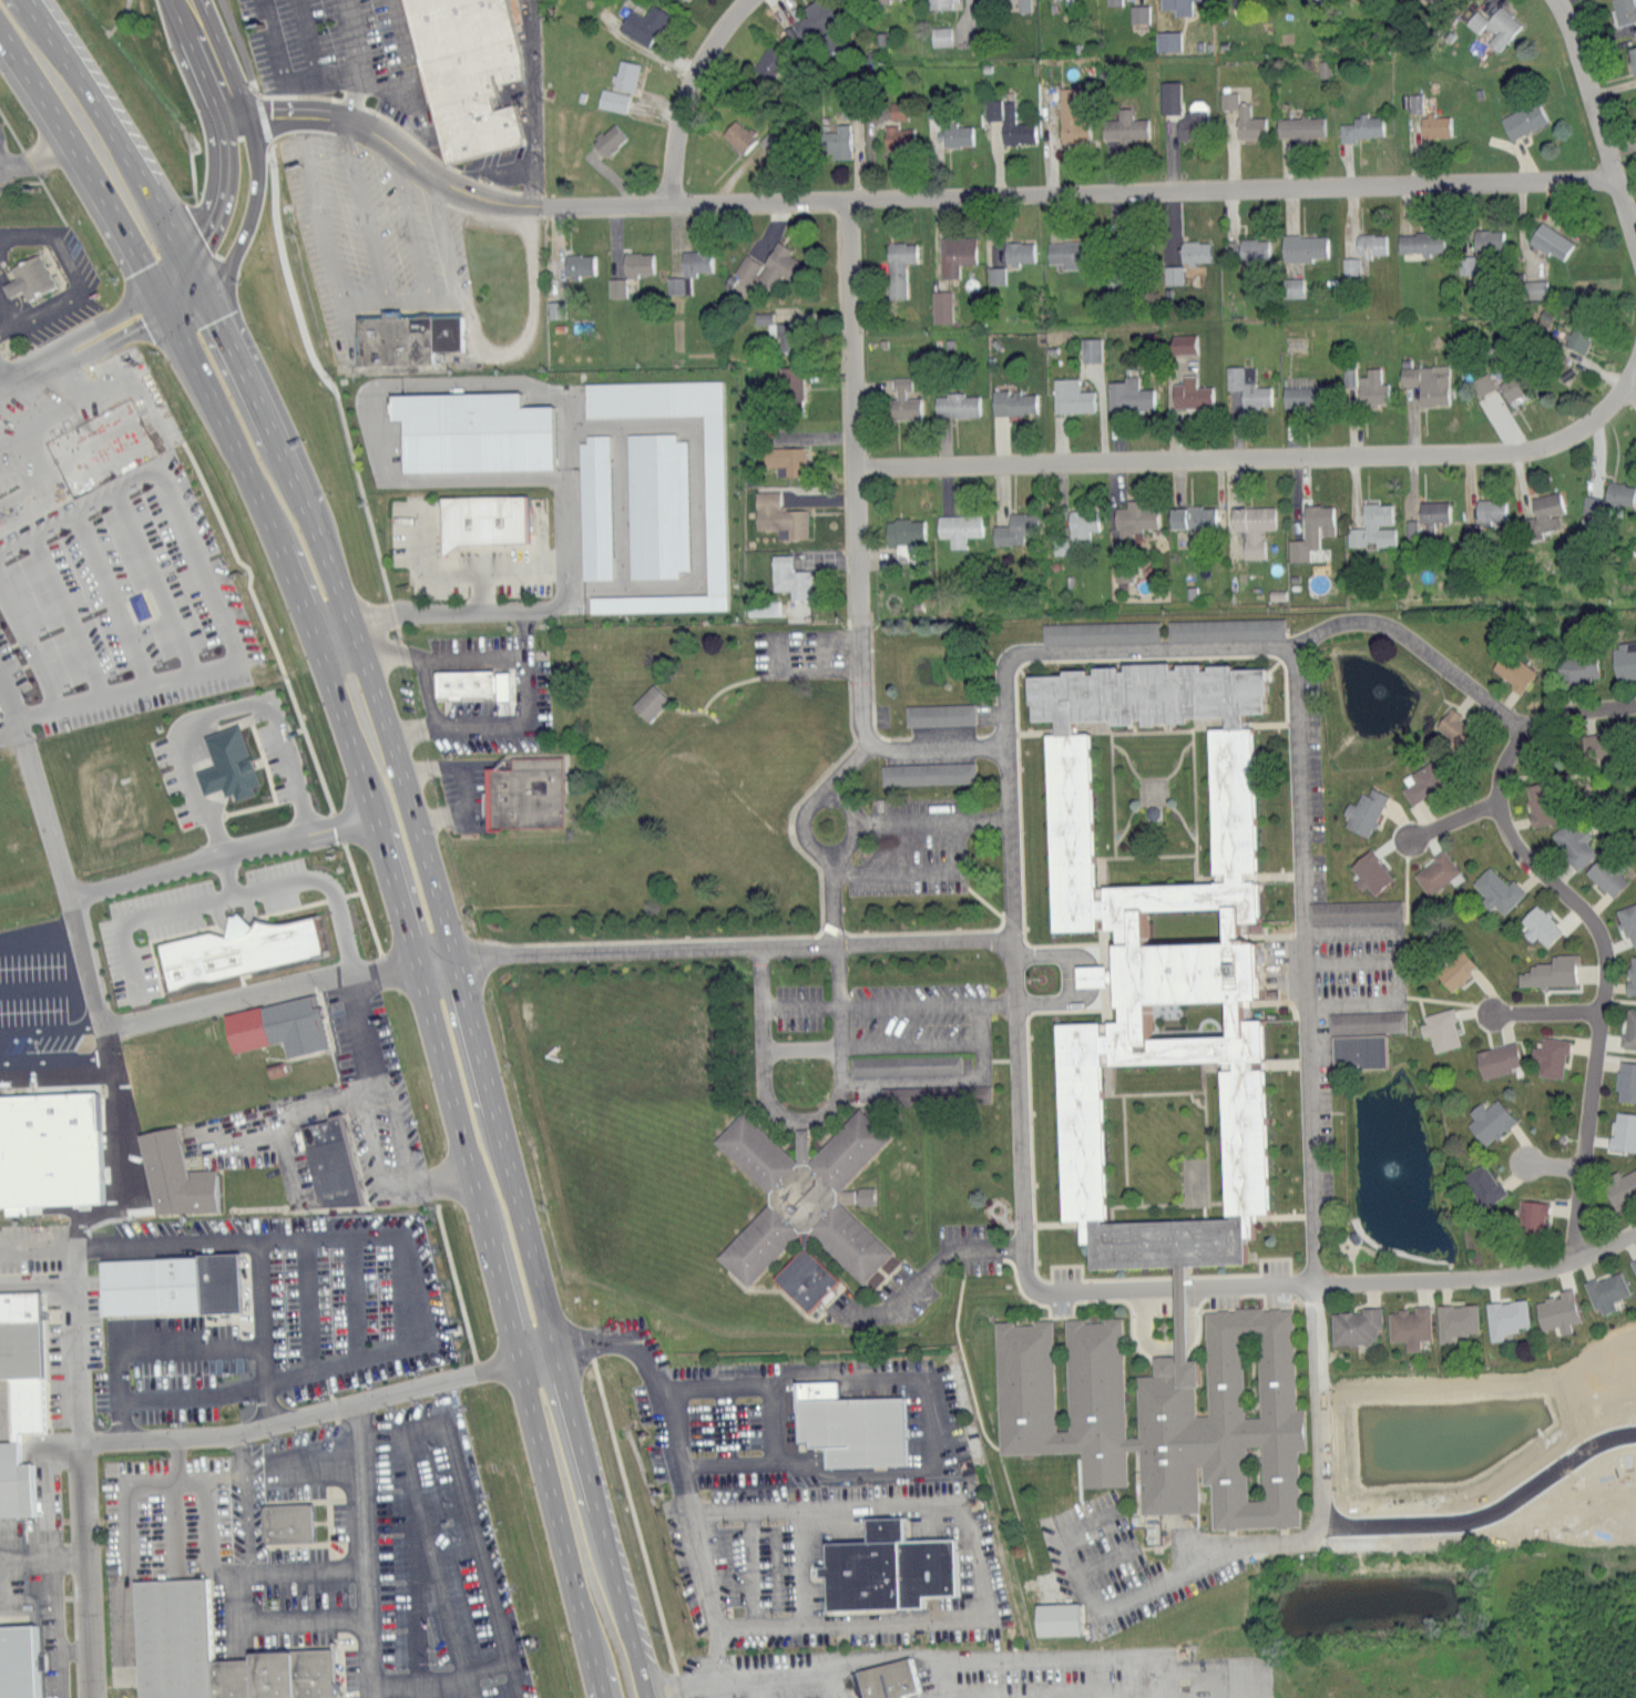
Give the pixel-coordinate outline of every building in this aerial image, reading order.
[(449,164),(406,0),(507,0),(528,76),(500,88),(504,108),(519,103),(529,145),(449,164)] [(798,38),(838,25),(829,0),(819,3),(818,0),(812,0),(801,4),(805,16),(792,21),(798,38)] [(1016,9),(1029,8),(1029,0),(1016,0),(1016,9)] [(1159,7),(1174,7),(1174,14),(1190,14),(1190,0),(1159,0),(1159,7)] [(1633,5),(1632,0),(1612,0),(1616,23),(1635,19),(1635,4),(1633,5)] [(616,26),(645,45),(667,13),(651,2),(642,16),(629,7),(616,26)] [(1148,22),(1148,3),(1129,4),(1129,22),(1148,22)] [(1477,8),(1465,20),(1477,32),(1486,23),(1495,33),(1487,40),(1497,50),(1522,25),(1501,3),(1486,18),(1477,8)] [(824,50),(846,42),(839,25),(817,34),(824,50)] [(930,26),(931,45),(950,45),(950,25),(930,26)] [(1179,49),(1179,30),(1155,30),(1155,49),(1179,49)] [(751,67),(768,78),(785,53),(768,42),(751,67)] [(1635,73),(1635,44),(1626,45),(1632,74),(1635,73)] [(610,84),(632,90),(638,63),(617,57),(610,84)] [(1159,112),(1179,112),(1178,80),(1158,80),(1159,112)] [(1084,139),(1083,86),(1058,87),(1059,139),(1084,139)] [(596,106),(625,110),(628,92),(599,88),(596,106)] [(1220,107),(1236,107),(1236,137),(1264,137),(1264,116),(1249,116),(1249,103),(1236,103),(1236,90),(1220,90),(1220,107)] [(1420,92),(1408,93),(1409,111),(1421,111),(1420,92)] [(1033,141),(1033,121),(1014,122),(1013,98),(984,99),(985,119),(1000,118),(1001,142),(1033,141)] [(1176,138),(1204,137),(1204,99),(1186,99),(1187,116),(1176,117),(1176,138)] [(1509,138),(1546,122),(1537,100),(1499,117),(1509,138)] [(888,117),(904,117),(904,102),(888,102),(888,117)] [(1100,118),(1101,139),(1146,138),(1145,117),(1131,117),(1131,106),(1116,106),(1116,118),(1100,118)] [(1420,113),(1419,135),(1448,136),(1449,114),(1420,113)] [(1338,122),(1339,141),(1355,141),(1355,136),(1381,135),(1380,114),(1352,114),(1352,122),(1338,122)] [(1276,115),(1275,136),(1321,137),(1322,116),(1276,115)] [(719,132),(739,151),(754,135),(734,116),(719,132)] [(624,135),(609,121),(590,142),(604,156),(624,135)] [(941,121),(941,145),(972,144),(971,125),(955,125),(955,121),(941,121)] [(818,130),(819,151),(830,151),(830,157),(848,157),(848,122),(835,122),(835,130),(818,130)] [(883,146),(908,147),(909,126),(883,125),(883,146)] [(1561,259),(1573,242),(1540,219),(1526,240),(1546,254),(1549,250),(1561,259)] [(1472,249),(1500,250),(1501,229),(1472,228),(1472,249)] [(1421,250),(1421,252),(1443,251),(1443,231),(1396,232),(1397,251),(1421,250)] [(1324,233),(1280,235),(1281,261),(1310,261),(1310,256),(1325,255),(1324,233)] [(1370,254),(1386,253),(1386,233),(1354,233),(1355,255),(1370,255),(1370,254)] [(974,235),(938,236),(939,277),(957,276),(957,263),(974,263),(974,235)] [(1237,259),(1268,260),(1268,238),(1238,237),(1237,259)] [(743,253),(732,275),(736,277),(732,285),(747,292),(754,280),(770,288),(777,273),(789,279),(798,260),(787,254),(790,248),(774,239),(762,263),(743,253)] [(1032,260),(1032,240),(1003,241),(1003,265),(1018,264),(1018,261),(1032,260)] [(1047,240),(1046,262),(1062,262),(1062,267),(1079,267),(1079,241),(1047,240)] [(1209,261),(1209,240),(1179,240),(1179,261),(1209,261)] [(886,242),(886,296),(904,296),(904,262),(914,262),(914,242),(886,242)] [(709,251),(680,250),(680,275),(695,275),(695,270),(709,270),(709,251)] [(635,272),(650,271),(650,251),(622,252),(623,276),(635,276),(635,272)] [(563,274),(595,272),(594,252),(562,254),(563,274)] [(6,285),(17,278),(12,268),(41,253),(63,288),(31,305),(24,291),(12,297),(6,285)] [(1474,254),(1457,255),(1457,273),(1474,273),(1474,254)] [(1341,275),(1359,274),(1358,256),(1341,256),(1341,275)] [(1182,283),(1181,264),(1163,265),(1163,283),(1182,283)] [(988,283),(1003,282),(1003,265),(987,266),(988,283)] [(665,293),(689,294),(689,276),(666,276),(665,293)] [(607,277),(607,296),(623,296),(624,277),(607,277)] [(1301,277),(1281,277),(1282,296),(1301,296),(1301,277)] [(1524,297),(1545,297),(1545,279),(1524,279),(1524,297)] [(950,289),(930,290),(931,322),(951,321),(950,289)] [(791,349),(790,321),(771,321),(771,311),(753,312),(754,322),(766,322),(767,336),(778,335),(779,350),(791,349)] [(360,314),(362,365),(441,366),(441,350),(468,350),(467,313),(360,314)] [(1564,345),(1584,351),(1591,328),(1571,321),(1564,345)] [(1196,333),(1169,334),(1170,353),(1197,352),(1196,333)] [(1081,361),(1099,361),(1099,336),(1081,337),(1081,361)] [(1417,404),(1447,403),(1446,364),(1399,365),(1399,383),(1417,383),(1417,404)] [(800,365),(776,366),(777,399),(801,398),(800,365)] [(1225,388),(1240,388),(1240,406),(1271,406),(1271,385),(1255,385),(1255,365),(1225,366),(1225,388)] [(1385,401),(1386,382),(1379,382),(1379,366),(1366,366),(1366,375),(1358,375),(1357,400),(1385,401)] [(1477,395),(1493,387),(1486,371),(1469,379),(1477,395)] [(1497,383),(1506,401),(1524,391),(1515,373),(1497,383)] [(1171,406),(1209,407),(1209,386),(1194,385),(1195,374),(1181,374),(1181,382),(1171,382),(1171,406)] [(1107,380),(1107,409),(1152,409),(1152,387),(1137,388),(1137,375),(1122,375),(1122,380),(1107,380)] [(918,397),(908,397),(908,377),(893,377),(893,397),(889,397),(889,418),(919,418),(918,397)] [(1052,377),(1053,412),(1093,411),(1092,390),(1078,390),(1077,377),(1052,377)] [(721,379),(582,382),(583,416),(702,414),(705,593),(588,596),(588,612),(725,609),(721,379)] [(1315,407),(1314,385),(1282,386),(1283,408),(1315,407)] [(400,471),(551,468),(550,403),(517,404),(517,390),(385,393),(386,418),(398,417),(400,471)] [(933,395),(934,416),(979,415),(979,395),(962,395),(962,390),(945,391),(945,395),(933,395)] [(991,413),(1037,413),(1036,390),(991,390),(991,413)] [(686,439),(675,439),(674,432),(626,433),(628,577),(677,576),(677,569),(689,569),(686,439)] [(612,578),(609,433),(585,434),(585,441),(578,441),(581,579),(612,578)] [(804,446),(762,447),(763,465),(784,464),(784,474),(805,474),(804,446)] [(1635,485),(1607,479),(1602,501),(1631,507),(1635,485)] [(806,537),(805,507),(778,508),(778,490),(754,490),(754,526),(786,526),(786,537),(806,537)] [(1534,516),(1524,517),(1527,540),(1541,537),(1540,530),(1560,526),(1558,513),(1561,512),(1558,491),(1530,495),(1534,516)] [(437,495),(439,544),(527,542),(526,493),(437,495)] [(1594,513),(1595,495),(1583,494),(1581,512),(1594,513)] [(1505,498),(1475,499),(1476,523),(1506,523),(1505,498)] [(1114,506),(1114,543),(1141,543),(1140,526),(1154,526),(1154,499),(1125,499),(1125,506),(1114,506)] [(1418,501),(1418,521),(1423,521),(1423,532),(1433,532),(1433,521),(1447,520),(1446,500),(1418,501)] [(1347,545),(1365,545),(1365,544),(1396,544),(1395,525),(1392,525),(1392,502),(1362,502),(1362,526),(1347,527),(1347,545)] [(1333,504),(1303,504),(1303,538),(1288,539),(1288,560),(1308,560),(1308,547),(1319,547),(1319,535),(1334,535),(1333,504)] [(1168,505),(1168,527),(1212,527),(1213,505),(1168,505)] [(1230,506),(1230,529),(1242,528),(1243,557),(1263,557),(1262,528),(1275,528),(1274,505),(1230,506)] [(1067,536),(1057,536),(1057,543),(1052,543),(1053,553),(1068,553),(1067,539),(1089,539),(1089,530),(1096,530),(1095,509),(1066,510),(1067,536)] [(1007,513),(1007,524),(991,525),(992,544),(1021,543),(1021,533),(1031,533),(1031,512),(1007,513)] [(936,515),(937,537),(948,536),(948,548),(966,547),(965,536),(981,535),(981,513),(936,515)] [(924,519),(885,518),(884,550),(902,551),(903,543),(924,543),(924,519)] [(790,569),(790,553),(769,554),(770,589),(788,589),(788,599),(809,598),(809,569),(790,569)] [(1041,622),(1041,642),(1158,640),(1158,620),(1041,622)] [(1635,676),(1635,648),(1634,641),(1610,644),(1614,678),(1635,676)] [(1490,665),(1519,690),(1534,673),(1506,648),(1490,665)] [(1555,653),(1556,680),(1596,678),(1595,652),(1555,653)] [(1048,930),(1109,928),(1110,964),(1072,965),(1073,985),(1111,985),(1112,1020),(1052,1022),(1058,1220),(1079,1220),(1081,1268),(1245,1263),(1244,1213),(1265,1213),(1260,1018),(1242,1018),(1241,1001),(1255,1000),(1253,938),(1234,939),(1233,921),(1256,921),(1250,726),(1239,726),(1239,712),(1262,712),(1261,663),(1024,669),(1026,719),(1051,719),(1051,733),(1042,733),(1048,930)] [(431,670),(432,696),(493,696),(493,713),(511,713),(511,679),(512,679),(512,669),(431,670)] [(666,698),(650,683),(629,705),(645,720),(666,698)] [(973,702),(904,704),(904,725),(973,724),(973,702)] [(1449,707),(1432,726),(1453,746),(1471,728),(1449,707)] [(200,793),(220,787),(222,795),(231,792),(233,799),(252,793),(250,785),(256,783),(238,723),(202,734),(211,766),(193,771),(200,793)] [(1579,733),(1580,756),(1607,755),(1606,733),(1579,733)] [(481,767),(482,827),(562,827),(561,755),(508,756),(508,767),(481,767)] [(1412,803),(1445,781),(1430,759),(1397,780),(1412,803)] [(879,764),(880,784),(974,782),(973,761),(879,764)] [(1522,785),(1532,826),(1554,821),(1545,780),(1522,785)] [(1353,804),(1347,801),(1341,813),(1347,816),(1342,825),(1367,837),(1387,794),(1369,786),(1366,794),(1359,791),(1353,804)] [(1547,836),(1577,868),(1595,852),(1585,841),(1590,836),(1580,825),(1575,830),(1565,819),(1547,836)] [(1371,896),(1393,876),(1367,848),(1348,865),(1359,877),(1356,879),(1371,896)] [(1425,893),(1458,874),(1445,851),(1412,870),(1425,893)] [(1612,897),(1627,879),(1599,854),(1583,872),(1612,897)] [(1507,884),(1487,865),(1470,883),(1484,895),(1479,900),(1488,909),(1493,904),(1503,914),(1524,891),(1511,879),(1507,884)] [(1614,910),(1619,920),(1629,946),(1635,943),(1635,901),(1614,910)] [(1519,919),(1527,927),(1521,932),(1531,941),(1535,936),(1545,946),(1562,929),(1535,902),(1519,919)] [(155,942),(164,985),(319,955),(310,913),(245,926),(242,911),(221,915),(223,929),(155,942)] [(1433,973),(1449,990),(1476,966),(1460,949),(1433,973)] [(1517,985),(1574,984),(1574,964),(1577,964),(1577,953),(1551,953),(1551,962),(1530,962),(1530,971),(1517,972),(1517,985)] [(1635,994),(1635,956),(1627,955),(1626,993),(1635,994)] [(220,1012),(228,1051),(281,1041),(284,1055),(326,1047),(315,993),(220,1012)] [(1422,1014),(1424,1023),(1418,1024),(1421,1036),(1428,1034),(1433,1052),(1460,1044),(1450,1007),(1422,1014)] [(1635,1047),(1635,1008),(1624,1007),(1620,1046),(1635,1047)] [(1404,1010),(1328,1012),(1329,1032),(1405,1030),(1404,1010)] [(1384,1065),(1383,1033),(1331,1035),(1332,1067),(1384,1065)] [(1562,1077),(1566,1039),(1541,1036),(1540,1047),(1531,1046),(1529,1061),(1537,1062),(1536,1074),(1562,1077)] [(1519,1064),(1514,1041),(1473,1050),(1480,1078),(1511,1071),(1510,1066),(1519,1064)] [(848,1057),(849,1074),(960,1073),(960,1055),(848,1057)] [(1635,1101),(1635,1061),(1618,1060),(1614,1099),(1635,1101)] [(989,1102),(989,1084),(969,1085),(969,1102),(989,1102)] [(98,1088),(0,1091),(0,1206),(102,1203),(98,1088)] [(1467,1110),(1473,1119),(1467,1123),(1482,1145),(1515,1123),(1498,1097),(1483,1107),(1479,1102),(1467,1110)] [(711,1141),(766,1193),(766,1202),(714,1257),(742,1283),(747,1283),(797,1231),(805,1230),(861,1283),(890,1252),(836,1202),(852,1202),(852,1189),(837,1189),(886,1137),(886,1135),(856,1107),(806,1160),(806,1128),(793,1128),(793,1160),(740,1110),(711,1141)] [(1612,1111),(1609,1147),(1635,1149),(1635,1113),(1612,1111)] [(298,1123),(317,1210),(361,1200),(342,1114),(298,1123)] [(216,1206),(210,1167),(182,1172),(175,1126),(138,1132),(151,1216),(216,1206)] [(1479,1208),(1503,1194),(1484,1161),(1460,1175),(1479,1208)] [(1599,1179),(1611,1206),(1635,1195),(1635,1168),(1619,1176),(1617,1171),(1599,1179)] [(872,1186),(856,1187),(856,1203),(872,1203),(872,1186)] [(1517,1232),(1543,1233),(1544,1201),(1518,1200),(1517,1232)] [(837,1282),(802,1246),(771,1276),(806,1312),(837,1282)] [(95,1259),(97,1315),(239,1310),(237,1254),(95,1259)] [(1597,1316),(1615,1309),(1611,1300),(1628,1294),(1620,1270),(1585,1283),(1597,1316)] [(1533,1302),(1540,1330),(1558,1325),(1560,1334),(1571,1331),(1569,1323),(1578,1321),(1570,1287),(1558,1291),(1559,1295),(1533,1302)] [(1487,1340),(1502,1339),(1502,1332),(1517,1331),(1517,1326),(1527,1325),(1526,1299),(1485,1302),(1487,1340)] [(1437,1343),(1450,1343),(1450,1334),(1477,1333),(1476,1304),(1436,1305),(1437,1343)] [(1388,1311),(1388,1340),(1404,1340),(1405,1350),(1418,1350),(1418,1339),(1429,1339),(1428,1305),(1413,1305),(1413,1310),(1388,1311)] [(1330,1312),(1331,1344),(1376,1342),(1375,1328),(1381,1328),(1380,1306),(1359,1307),(1359,1311),(1330,1312)] [(1299,1526),(1293,1307),(1203,1309),(1206,1415),(1194,1416),(1193,1358),(1183,1359),(1183,1341),(1173,1341),(1173,1355),(1151,1356),(1152,1375),(1134,1375),(1136,1436),(1123,1436),(1119,1318),(1063,1320),(1067,1430),(1054,1430),(1050,1321),(993,1322),(997,1454),(1080,1451),(1081,1487),(1125,1486),(1124,1449),(1138,1449),(1140,1513),(1203,1512),(1203,1529),(1299,1526)] [(794,1398),(794,1444),(822,1444),(822,1466),(902,1465),(901,1397),(794,1398)] [(34,1514),(32,1461),(20,1461),(19,1438),(0,1438),(0,1515),(34,1514)] [(260,1543),(310,1541),(309,1503),(259,1504),(260,1543)] [(823,1609),(918,1607),(918,1595),(952,1595),(951,1538),(902,1539),(902,1517),(862,1517),(863,1541),(821,1542),(822,1565),(813,1566),(813,1576),(822,1575),(823,1609)] [(207,1577),(129,1580),(135,1697),(332,1697),(332,1695),(339,1695),(338,1681),(331,1681),(329,1650),(211,1656),(207,1577)] [(1076,1602),(1033,1604),(1034,1635),(1077,1634),(1076,1602)] [(33,1614),(0,1616),(0,1697),(40,1697),(33,1614)] [(863,1697),(902,1697),(902,1694),(919,1690),(912,1657),(857,1669),(863,1697)]
